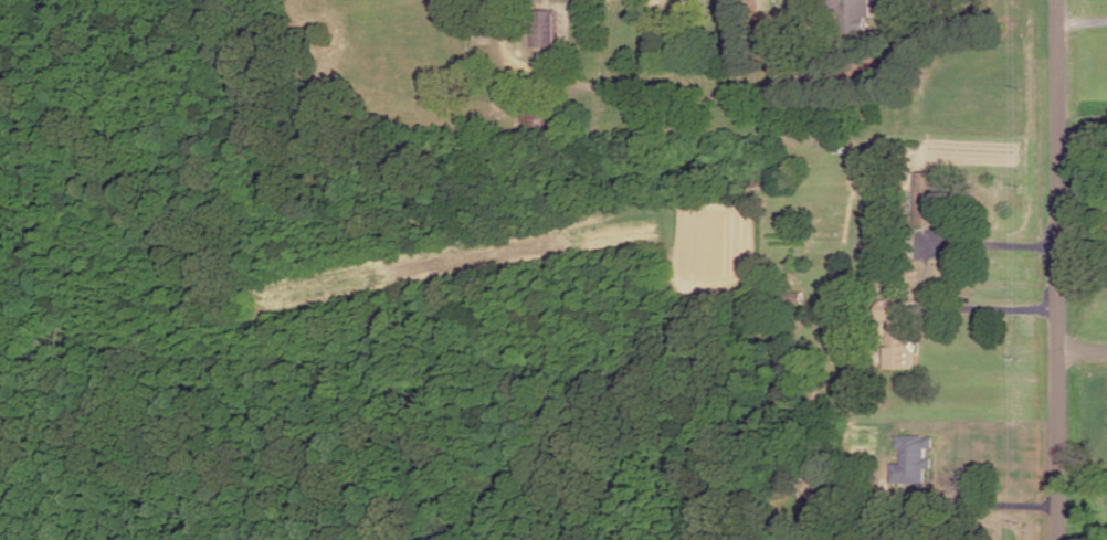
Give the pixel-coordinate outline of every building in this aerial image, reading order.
[(555,46),(556,8),(533,7),(532,46),(555,46)] [(887,368),(910,368),(909,302),(886,302),(887,368)] [(926,482),(926,468),(933,468),(933,457),(927,457),(927,448),(934,448),(934,434),(896,434),(896,448),(901,448),(901,462),(892,462),(892,482),(926,482)]
